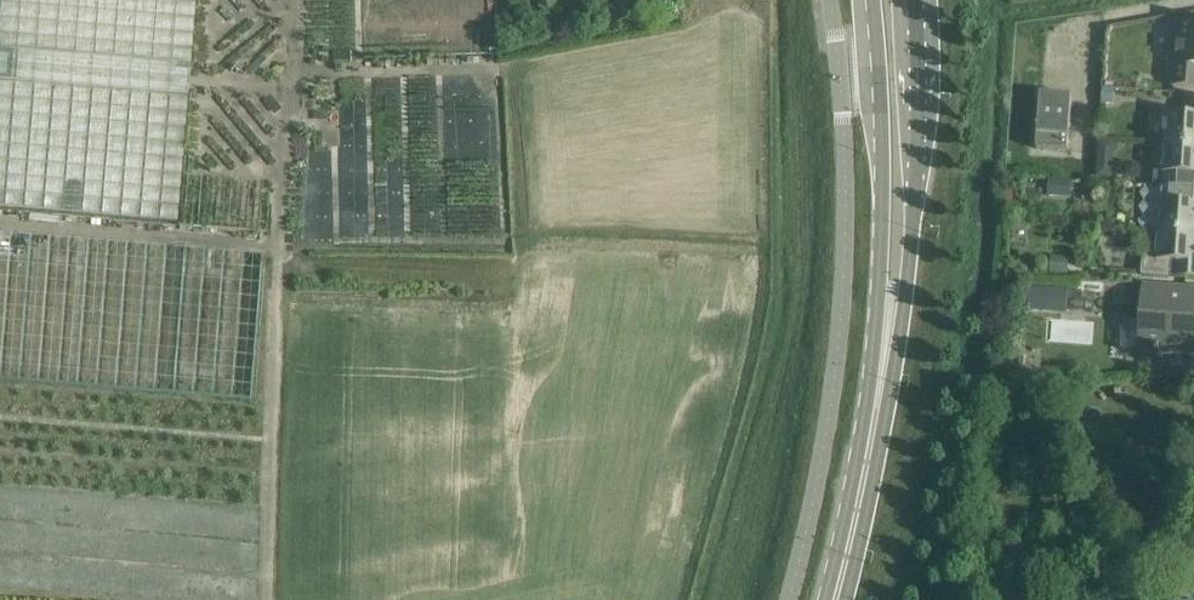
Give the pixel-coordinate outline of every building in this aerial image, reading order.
[(178,223),(196,0),(0,0),(0,208),(178,223)] [(1178,21),(1174,86),(1193,87),(1193,23),(1178,21)] [(1104,87),(1103,103),(1115,104),(1116,88),(1104,87)] [(1042,93),(1038,148),(1069,150),(1073,95),(1042,93)] [(1188,97),(1187,115),(1169,114),(1167,144),(1193,145),(1193,97),(1188,97)] [(1156,187),(1193,190),(1193,145),(1167,144),(1165,172),(1157,172),(1156,187)] [(1097,178),(1113,179),(1114,165),(1098,164),(1097,178)] [(1049,181),(1048,200),(1059,201),(1060,182),(1049,181)] [(1161,233),(1193,235),(1193,190),(1156,187),(1154,202),(1163,203),(1161,233)] [(1161,233),(1159,251),(1157,251),(1155,251),(1152,252),(1150,253),(1147,255),(1146,257),(1144,259),(1143,262),(1143,264),(1142,274),(1168,276),(1170,261),(1177,262),(1176,276),(1193,278),(1193,235),(1161,233)] [(1052,256),(1051,273),(1069,274),(1070,257),(1052,256)] [(1141,351),(1193,355),(1193,287),(1145,284),(1141,351)] [(1052,313),(1054,289),(1031,287),(1030,311),(1052,313)]
